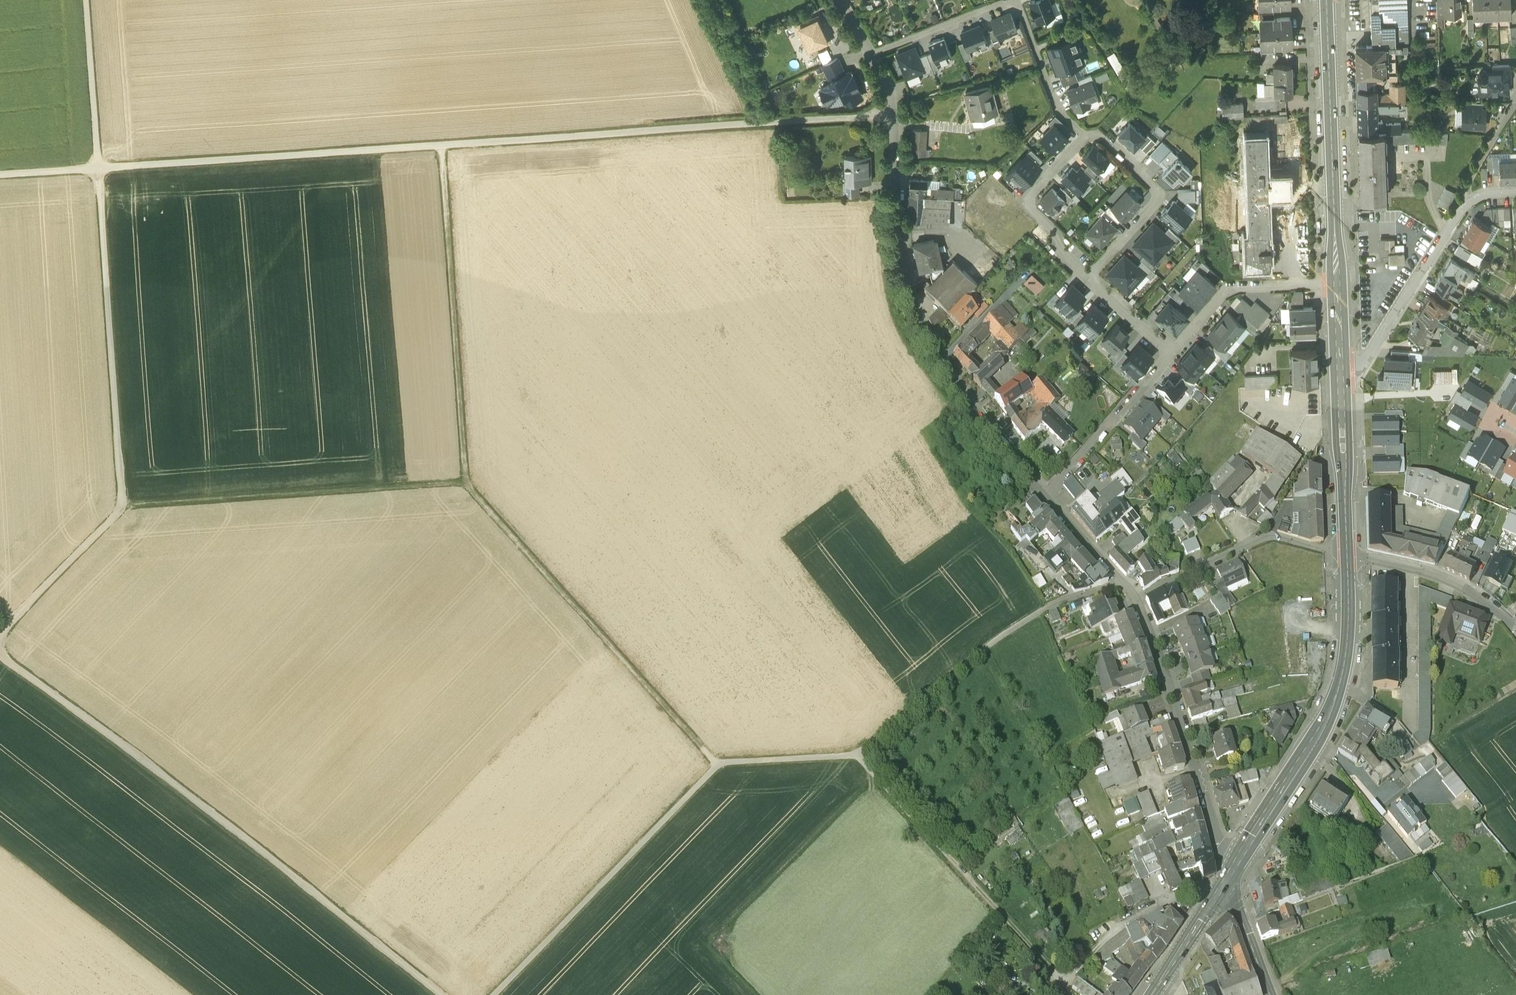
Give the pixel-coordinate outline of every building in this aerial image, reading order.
[(1029,2),(1037,23),(1054,17),(1048,0),(1034,0),(1029,2)] [(1372,2),(1370,2),(1372,46),(1395,46),(1408,46),(1407,25),(1406,0),(1372,0),(1372,2)] [(1442,2),(1443,2),(1443,14),(1444,14),(1460,14),(1460,0),(1442,0),(1442,2)] [(1473,19),(1474,19),(1474,16),(1485,16),(1485,0),(1472,0),(1473,19)] [(1485,16),(1498,15),(1497,0),(1485,0),(1485,16)] [(1498,15),(1509,15),(1510,18),(1510,0),(1497,0),(1498,15)] [(1010,13),(991,20),(998,38),(1004,36),(1005,36),(1011,34),(1011,33),(1017,30),(1010,13)] [(797,27),(808,52),(829,43),(818,17),(797,27)] [(1274,19),(1262,19),(1262,33),(1291,32),(1291,30),(1292,28),(1290,27),(1290,18),(1274,19)] [(989,47),(980,25),(961,33),(968,50),(979,46),(981,50),(989,47)] [(1291,32),(1262,33),(1263,47),(1275,47),(1291,46),(1291,37),(1292,36),(1291,34),(1291,32)] [(952,58),(944,37),(928,43),(936,64),(941,62),(941,63),(948,60),(947,60),(952,58)] [(1074,37),(1047,47),(1056,72),(1084,62),(1074,37)] [(1395,46),(1372,46),(1355,47),(1356,75),(1383,74),(1396,74),(1395,46)] [(924,70),(915,48),(897,55),(906,77),(924,70)] [(837,58),(823,65),(829,79),(830,82),(845,75),(842,69),(837,58)] [(1291,64),(1273,65),(1274,84),(1292,83),(1291,64)] [(1507,72),(1493,72),(1493,71),(1479,72),(1477,75),(1477,78),(1480,81),(1480,93),(1487,93),(1490,95),(1498,95),(1500,92),(1507,92),(1507,72)] [(845,75),(830,82),(831,84),(821,89),(822,91),(822,94),(823,96),(824,99),(825,101),(827,103),(828,105),(847,96),(850,103),(861,98),(849,72),(845,75)] [(1385,82),(1385,79),(1383,79),(1383,74),(1356,75),(1357,83),(1375,82),(1383,82),(1385,82)] [(1091,80),(1067,90),(1073,107),(1074,106),(1076,110),(1090,105),(1089,101),(1098,97),(1091,80)] [(1375,82),(1357,83),(1357,103),(1375,102),(1375,101),(1375,97),(1375,82)] [(1292,83),(1274,84),(1274,95),(1286,95),(1292,95),(1292,83)] [(1274,95),(1274,84),(1265,84),(1265,96),(1274,95)] [(1401,84),(1392,85),(1393,102),(1401,102),(1401,84)] [(990,85),(965,92),(972,118),(993,113),(989,93),(992,93),(990,85)] [(1393,102),(1375,101),(1375,102),(1376,109),(1382,109),(1382,110),(1393,109),(1393,102)] [(1375,102),(1357,103),(1358,117),(1376,117),(1376,109),(1375,102)] [(1243,103),(1223,103),(1223,117),(1243,116),(1243,103)] [(1464,108),(1462,108),(1462,125),(1484,126),(1484,109),(1482,109),(1464,108)] [(1068,127),(1055,114),(1048,122),(1051,125),(1054,123),(1063,132),(1068,127)] [(1144,136),(1129,121),(1118,133),(1133,148),(1137,143),(1144,136)] [(1063,132),(1054,123),(1051,125),(1040,137),(1055,151),(1068,137),(1063,132)] [(1376,123),(1358,124),(1358,133),(1376,133),(1376,124),(1376,123)] [(1400,123),(1376,124),(1376,133),(1393,132),(1401,131),(1400,123)] [(921,130),(912,130),(911,155),(920,156),(920,149),(925,149),(926,137),(921,137),(921,130)] [(1447,132),(1428,130),(1401,131),(1393,132),(1393,143),(1430,142),(1446,144),(1447,132)] [(1376,133),(1358,133),(1359,152),(1360,180),(1360,199),(1374,199),(1385,199),(1383,132),(1376,133)] [(1144,136),(1137,143),(1146,152),(1155,142),(1147,133),(1144,136)] [(1266,134),(1245,135),(1248,203),(1268,202),(1268,197),(1267,174),(1266,134)] [(1162,140),(1149,153),(1158,162),(1160,160),(1171,149),(1162,140)] [(1089,162),(1098,171),(1109,159),(1094,144),(1083,156),(1089,162)] [(1030,148),(1026,153),(1037,163),(1042,159),(1030,148)] [(1178,156),(1171,149),(1160,160),(1167,166),(1177,157),(1178,156)] [(1026,153),(1006,174),(1020,188),(1041,166),(1037,163),(1026,153)] [(868,156),(844,157),(845,167),(848,167),(848,181),(848,182),(856,182),(869,182),(868,156)] [(1192,172),(1177,157),(1167,166),(1162,172),(1173,183),(1179,178),(1183,181),(1192,172)] [(1510,161),(1498,161),(1499,173),(1499,181),(1511,181),(1510,161)] [(1089,162),(1084,168),(1090,174),(1097,181),(1103,175),(1098,171),(1089,162)] [(1081,166),(1077,171),(1085,179),(1090,174),(1084,168),(1081,166)] [(1077,171),(1072,167),(1062,177),(1077,192),(1088,182),(1085,179),(1077,171)] [(1289,173),(1267,174),(1268,197),(1290,196),(1289,173)] [(1191,186),(1199,185),(1198,177),(1190,178),(1191,186)] [(927,181),(910,180),(909,196),(926,197),(926,191),(927,181)] [(856,182),(848,182),(848,181),(844,181),(844,195),(857,195),(856,182)] [(1060,187),(1056,192),(1065,200),(1069,204),(1073,200),(1060,187)] [(1056,192),(1052,188),(1040,201),(1052,213),(1065,200),(1056,192)] [(1445,188),(1437,204),(1447,209),(1455,193),(1445,188)] [(1195,189),(1177,190),(1178,199),(1187,202),(1195,201),(1195,189)] [(1140,202),(1126,191),(1111,207),(1122,216),(1125,219),(1140,202)] [(926,197),(909,196),(908,221),(925,222),(926,197)] [(950,234),(952,199),(938,198),(926,197),(925,222),(924,232),(950,234)] [(1161,213),(1178,229),(1191,215),(1182,207),(1176,201),(1174,199),(1161,213)] [(1385,199),(1374,199),(1374,211),(1386,210),(1386,199),(1385,199)] [(1268,202),(1248,203),(1249,234),(1268,233),(1269,233),(1268,202)] [(1118,221),(1122,216),(1111,207),(1108,204),(1104,209),(1113,217),(1118,221)] [(1102,215),(1109,222),(1113,217),(1104,209),(1100,205),(1096,210),(1102,215)] [(1491,209),(1485,209),(1479,220),(1490,226),(1492,223),(1491,209)] [(1109,222),(1102,215),(1086,233),(1100,246),(1117,228),(1109,222)] [(1490,229),(1473,218),(1467,228),(1484,239),(1490,229)] [(1153,222),(1143,233),(1164,252),(1174,241),(1164,232),(1153,222)] [(1168,228),(1164,232),(1174,241),(1177,244),(1181,239),(1168,228)] [(1484,239),(1467,228),(1461,238),(1469,243),(1478,248),(1484,239)] [(1164,252),(1143,233),(1133,245),(1144,255),(1154,264),(1164,252)] [(1249,234),(1244,234),(1244,235),(1245,235),(1246,242),(1244,242),(1245,260),(1246,260),(1247,267),(1245,267),(1245,269),(1269,268),(1269,260),(1271,260),(1270,240),(1268,240),(1268,233),(1249,234)] [(1393,240),(1386,240),(1386,239),(1380,239),(1381,254),(1387,254),(1394,254),(1394,247),(1393,240)] [(936,250),(934,242),(914,246),(919,271),(930,269),(933,282),(943,275),(941,267),(942,267),(938,250),(936,250)] [(1478,248),(1469,243),(1467,248),(1477,254),(1480,249),(1478,248)] [(1471,251),(1459,244),(1454,252),(1466,260),(1471,251)] [(1403,245),(1396,245),(1396,247),(1394,247),(1394,254),(1404,253),(1403,245)] [(1394,254),(1387,254),(1388,264),(1404,263),(1404,253),(1394,254)] [(1137,266),(1124,255),(1107,274),(1127,292),(1145,273),(1137,266)] [(1154,264),(1144,255),(1140,259),(1142,261),(1153,270),(1156,266),(1154,264)] [(1197,269),(1203,275),(1209,268),(1197,257),(1191,264),(1197,269)] [(1458,262),(1450,258),(1442,271),(1456,280),(1460,274),(1469,279),(1473,271),(1463,265),(1458,262)] [(1153,270),(1142,261),(1137,266),(1145,273),(1150,278),(1155,273),(1153,270)] [(952,262),(943,275),(933,282),(930,285),(926,290),(924,291),(950,315),(967,298),(978,286),(952,262)] [(1197,269),(1188,280),(1207,296),(1215,285),(1203,275),(1197,269)] [(1456,280),(1442,271),(1434,285),(1441,289),(1441,290),(1446,293),(1446,292),(1457,298),(1462,290),(1453,285),(1456,280)] [(1031,272),(1022,281),(1036,294),(1044,284),(1031,272)] [(1207,296),(1188,280),(1179,291),(1185,296),(1198,306),(1207,296)] [(1085,296),(1072,284),(1060,297),(1056,301),(1069,314),(1077,305),(1085,296)] [(1173,285),(1168,292),(1180,302),(1185,296),(1179,291),(1173,285)] [(1302,291),(1295,291),(1291,297),(1291,300),(1302,300),(1302,291)] [(1180,302),(1168,292),(1161,299),(1166,303),(1168,300),(1176,307),(1180,302)] [(1056,301),(1060,297),(1055,293),(1047,302),(1052,306),(1056,301)] [(1439,302),(1428,296),(1423,304),(1439,313),(1445,317),(1450,309),(1439,302)] [(1453,304),(1442,297),(1439,302),(1450,309),(1453,304)] [(950,315),(949,316),(960,327),(978,309),(975,306),(970,306),(970,301),(967,298),(950,315)] [(1242,298),(1234,307),(1242,314),(1257,327),(1269,313),(1255,302),(1251,306),(1242,298)] [(1176,307),(1168,300),(1166,303),(1158,312),(1156,314),(1165,322),(1176,332),(1188,318),(1176,307)] [(1017,316),(1005,303),(996,312),(1007,325),(1017,316)] [(1107,316),(1094,304),(1085,315),(1077,324),(1090,335),(1098,326),(1107,316)] [(1439,313),(1423,304),(1418,314),(1433,323),(1439,313)] [(1082,309),(1077,305),(1069,314),(1065,318),(1070,323),(1072,320),(1080,311),(1082,309)] [(1302,307),(1291,307),(1291,321),(1313,321),(1312,306),(1302,307)] [(1153,308),(1147,315),(1161,327),(1165,322),(1156,314),(1158,312),(1153,308)] [(937,311),(929,319),(935,331),(946,319),(937,311)] [(1077,324),(1085,315),(1080,311),(1072,320),(1077,324)] [(996,312),(983,325),(990,333),(994,337),(1007,325),(996,312)] [(1228,312),(1218,323),(1234,338),(1244,326),(1237,320),(1228,312)] [(1252,333),(1257,327),(1242,314),(1237,320),(1244,326),(1252,333)] [(1433,323),(1418,314),(1407,331),(1423,341),(1431,327),(1433,323)] [(1313,321),(1291,321),(1292,335),(1313,334),(1313,321)] [(1022,322),(1013,331),(1022,340),(1029,331),(1022,322)] [(1234,338),(1218,323),(1208,335),(1217,343),(1225,349),(1234,338)] [(1128,334),(1116,324),(1102,341),(1113,351),(1120,343),(1128,334)] [(983,325),(968,339),(969,340),(976,348),(990,333),(983,325)] [(1458,331),(1448,325),(1445,330),(1455,336),(1458,331)] [(1103,330),(1098,326),(1090,335),(1086,339),(1091,344),(1103,330)] [(1431,327),(1423,341),(1427,343),(1432,336),(1430,335),(1433,329),(1431,327)] [(1455,336),(1445,330),(1440,338),(1450,344),(1455,336)] [(1013,331),(999,343),(1008,353),(1022,340),(1013,331)] [(1450,344),(1440,338),(1432,336),(1427,343),(1421,352),(1463,354),(1469,344),(1455,336),(1450,344)] [(969,340),(954,355),(964,365),(971,359),(969,356),(977,348),(976,348),(969,340)] [(999,343),(991,350),(996,356),(1000,361),(1009,354),(1008,353),(999,343)] [(1108,357),(1114,362),(1123,352),(1126,348),(1120,343),(1113,351),(1108,357)] [(1196,343),(1187,354),(1203,368),(1213,357),(1205,350),(1196,343)] [(1225,349),(1217,343),(1212,348),(1226,360),(1231,354),(1225,349)] [(1153,356),(1138,344),(1128,356),(1122,363),(1124,365),(1136,375),(1153,356)] [(1209,345),(1205,350),(1213,357),(1222,365),(1226,360),(1212,348),(1209,345)] [(1316,349),(1291,350),(1293,383),(1317,382),(1316,349)] [(1391,350),(1391,358),(1409,359),(1409,351),(1391,350)] [(1128,356),(1123,352),(1114,362),(1113,364),(1120,370),(1124,365),(1122,363),(1128,356)] [(1194,380),(1203,368),(1187,354),(1177,366),(1186,373),(1194,380)] [(985,366),(980,370),(975,365),(969,371),(982,385),(1004,365),(1000,361),(996,356),(985,366)] [(1377,383),(1409,385),(1409,376),(1410,359),(1409,359),(1391,358),(1385,357),(1384,376),(1378,376),(1377,383)] [(971,359),(964,365),(969,371),(975,365),(971,359)] [(981,361),(979,361),(975,365),(980,370),(985,366),(981,361)] [(1452,370),(1434,371),(1434,382),(1452,382),(1452,370)] [(1510,370),(1501,386),(1506,389),(1513,377),(1515,373),(1510,370)] [(1194,380),(1186,373),(1181,378),(1194,388),(1198,384),(1194,380)] [(1277,375),(1244,376),(1245,388),(1277,387),(1277,375)] [(1132,387),(1137,381),(1131,376),(1126,382),(1132,387)] [(1417,376),(1409,376),(1409,385),(1417,385),(1417,376)] [(1513,377),(1506,389),(1499,400),(1511,407),(1515,399),(1515,379),(1513,377)] [(1023,378),(1012,386),(1023,399),(1033,391),(1032,389),(1023,378)] [(1194,388),(1181,378),(1175,385),(1185,393),(1189,397),(1195,389),(1194,388)] [(1060,400),(1042,379),(1032,389),(1033,391),(1034,391),(1044,402),(1050,409),(1060,400)] [(1175,385),(1168,379),(1157,392),(1164,398),(1165,401),(1169,405),(1172,405),(1174,406),(1185,393),(1175,385)] [(1467,379),(1460,391),(1472,398),(1483,405),(1490,393),(1467,379)] [(1000,395),(993,386),(987,392),(994,399),(995,398),(1000,395)] [(1000,395),(995,398),(1005,412),(1012,407),(1023,399),(1012,386),(1000,395)] [(1453,395),(1469,404),(1472,398),(1460,391),(1457,389),(1453,395)] [(1466,409),(1469,404),(1453,395),(1450,400),(1454,402),(1466,409)] [(1044,402),(1029,415),(1033,420),(1046,409),(1048,411),(1050,409),(1044,402)] [(1476,415),(1466,409),(1454,402),(1447,415),(1469,428),(1476,415)] [(1152,413),(1143,405),(1134,416),(1150,430),(1160,419),(1152,413)] [(1012,407),(1005,412),(1007,415),(1014,409),(1012,407)] [(1157,407),(1152,413),(1160,419),(1166,424),(1170,419),(1157,407)] [(1014,409),(1007,415),(1011,421),(1012,421),(1020,416),(1014,409)] [(1033,420),(1027,426),(1023,420),(1020,416),(1012,421),(1026,440),(1044,422),(1065,444),(1074,435),(1053,413),(1051,415),(1048,411),(1046,409),(1033,420)] [(1029,415),(1023,420),(1027,426),(1033,420),(1029,415)] [(1150,430),(1134,416),(1124,427),(1133,435),(1141,442),(1150,430)] [(1372,420),(1372,433),(1399,433),(1398,420),(1385,420),(1372,420)] [(1245,441),(1250,444),(1258,432),(1253,429),(1245,441)] [(1300,460),(1258,432),(1250,444),(1240,458),(1258,470),(1270,477),(1283,486),(1300,460)] [(1399,446),(1399,433),(1372,433),(1372,447),(1385,446),(1399,446)] [(1141,442),(1133,435),(1128,441),(1141,452),(1146,446),(1141,442)] [(1468,458),(1480,465),(1494,442),(1482,435),(1475,447),(1468,458)] [(1113,451),(1121,450),(1120,442),(1112,443),(1113,451)] [(1480,465),(1491,472),(1497,462),(1505,448),(1494,442),(1480,465)] [(1468,458),(1475,447),(1469,444),(1461,459),(1466,462),(1468,458)] [(1504,475),(1514,480),(1515,477),(1515,458),(1514,457),(1508,468),(1504,475)] [(1237,476),(1244,468),(1238,462),(1235,458),(1227,465),(1237,476)] [(1258,470),(1240,458),(1238,462),(1244,468),(1251,476),(1258,470)] [(1399,474),(1399,460),(1385,460),(1372,460),(1372,475),(1399,474)] [(1489,475),(1495,479),(1503,465),(1497,462),(1491,472),(1489,475)] [(1227,465),(1208,482),(1218,495),(1235,477),(1237,476),(1227,465)] [(1503,465),(1495,479),(1500,482),(1504,475),(1508,468),(1503,465)] [(1235,477),(1242,484),(1251,476),(1244,468),(1237,476),(1235,477)] [(1130,482),(1121,471),(1111,479),(1115,485),(1116,485),(1120,490),(1130,482)] [(1320,472),(1306,472),(1306,478),(1303,478),(1303,484),(1297,485),(1298,493),(1293,493),(1293,500),(1308,500),(1321,499),(1320,472)] [(1470,492),(1426,476),(1405,474),(1404,496),(1418,501),(1416,505),(1421,507),(1423,503),(1448,512),(1459,516),(1470,492)] [(1073,476),(1064,484),(1071,493),(1080,486),(1073,476)] [(1218,495),(1224,503),(1226,501),(1242,484),(1235,477),(1218,495)] [(1262,489),(1274,501),(1283,486),(1270,477),(1262,489)] [(1100,497),(1102,500),(1106,506),(1108,508),(1115,502),(1124,495),(1120,490),(1116,485),(1115,485),(1100,497)] [(1080,486),(1071,493),(1074,498),(1084,491),(1080,486)] [(1274,501),(1262,489),(1254,498),(1258,503),(1263,509),(1274,501)] [(1092,501),(1091,501),(1093,503),(1096,506),(1102,500),(1100,497),(1098,495),(1092,501)] [(1226,501),(1224,503),(1218,495),(1210,500),(1213,505),(1220,519),(1234,512),(1226,501)] [(1087,496),(1071,510),(1083,524),(1092,517),(1095,515),(1089,507),(1093,503),(1091,501),(1092,501),(1087,496)] [(1209,497),(1184,514),(1190,522),(1191,521),(1213,505),(1210,500),(1209,497)] [(1254,498),(1244,508),(1241,516),(1246,518),(1258,503),(1254,498)] [(1321,499),(1308,500),(1309,514),(1310,542),(1311,542),(1323,542),(1321,499)] [(1389,499),(1368,499),(1368,517),(1390,516),(1390,509),(1389,499)] [(1096,506),(1093,503),(1089,507),(1095,515),(1099,512),(1106,506),(1102,500),(1096,506)] [(1293,500),(1293,514),(1309,514),(1308,500),(1293,500)] [(1026,510),(1036,521),(1047,512),(1037,501),(1026,510)] [(1120,509),(1115,502),(1108,508),(1109,510),(1114,515),(1120,509)] [(1106,506),(1099,512),(1102,515),(1109,510),(1108,508),(1106,506)] [(1126,518),(1120,509),(1114,515),(1120,523),(1126,518)] [(1271,516),(1263,509),(1255,522),(1264,527),(1271,516)] [(1401,509),(1390,509),(1390,516),(1391,546),(1400,545),(1401,539),(1443,549),(1447,541),(1438,537),(1402,530),(1401,509)] [(1114,515),(1109,510),(1102,515),(1102,516),(1107,522),(1114,515)] [(1036,521),(1028,529),(1036,539),(1047,529),(1056,521),(1047,511),(1047,512),(1036,521)] [(1095,515),(1092,517),(1096,522),(1102,516),(1102,515),(1099,512),(1095,515)] [(1448,512),(1436,536),(1438,537),(1447,541),(1459,516),(1448,512)] [(1512,512),(1503,531),(1515,538),(1515,513),(1512,512)] [(1184,514),(1172,524),(1178,531),(1185,526),(1189,532),(1195,527),(1191,521),(1190,522),(1184,514)] [(1309,514),(1293,514),(1294,525),(1291,537),(1310,542),(1309,514)] [(1114,515),(1107,522),(1112,529),(1115,527),(1120,523),(1114,515)] [(1102,516),(1096,522),(1106,534),(1112,529),(1107,522),(1102,516)] [(1390,516),(1368,517),(1369,550),(1391,555),(1391,546),(1390,516)] [(1096,522),(1092,517),(1083,524),(1097,541),(1106,534),(1096,522)] [(1133,523),(1131,524),(1126,518),(1120,523),(1121,525),(1123,524),(1133,537),(1138,533),(1135,529),(1133,527),(1134,526),(1133,523)] [(1065,531),(1056,521),(1047,529),(1054,537),(1056,535),(1058,537),(1065,531)] [(1140,523),(1135,529),(1138,533),(1138,534),(1144,529),(1140,523)] [(1172,524),(1167,527),(1172,535),(1178,531),(1172,524)] [(1028,529),(1017,538),(1021,544),(1026,540),(1030,544),(1036,539),(1028,529)] [(1065,531),(1058,537),(1064,544),(1071,538),(1065,531)] [(1138,533),(1133,537),(1131,539),(1135,543),(1134,544),(1137,547),(1144,542),(1138,534),(1138,533)] [(1123,534),(1113,542),(1117,550),(1127,543),(1128,541),(1123,534)] [(1064,544),(1051,555),(1054,559),(1060,555),(1067,564),(1071,560),(1082,551),(1071,538),(1064,544)] [(1474,542),(1465,538),(1460,548),(1463,549),(1459,558),(1465,561),(1472,546),(1474,542)] [(1050,555),(1036,539),(1030,544),(1031,546),(1044,561),(1050,555)] [(1135,543),(1131,539),(1128,541),(1127,543),(1130,547),(1131,547),(1134,544),(1135,543)] [(1196,539),(1183,544),(1188,555),(1200,550),(1196,539)] [(1443,549),(1401,539),(1400,545),(1397,557),(1435,565),(1443,549)] [(1171,544),(1151,544),(1151,553),(1149,555),(1157,555),(1171,555),(1171,544)] [(1400,545),(1391,546),(1391,555),(1397,557),(1400,545)] [(1044,561),(1031,546),(1024,552),(1037,567),(1039,566),(1044,561)] [(1127,550),(1123,546),(1118,550),(1125,559),(1131,554),(1127,550)] [(1477,548),(1472,546),(1465,561),(1468,563),(1471,558),(1472,558),(1477,548)] [(1486,552),(1477,548),(1472,558),(1481,563),(1486,552)] [(1125,559),(1118,550),(1110,557),(1126,576),(1134,569),(1125,559)] [(1097,568),(1082,551),(1071,560),(1084,575),(1089,571),(1091,573),(1097,568)] [(1492,555),(1486,552),(1481,563),(1487,565),(1492,555)] [(1060,555),(1054,559),(1051,555),(1050,555),(1044,561),(1048,565),(1056,575),(1063,569),(1062,568),(1067,564),(1060,555)] [(1157,559),(1157,555),(1149,555),(1147,558),(1150,564),(1157,559)] [(1459,558),(1451,555),(1444,569),(1457,576),(1465,561),(1459,558)] [(1150,564),(1147,558),(1139,565),(1146,577),(1139,581),(1143,591),(1160,579),(1156,573),(1150,564)] [(1171,568),(1166,570),(1167,576),(1178,572),(1178,559),(1171,559),(1171,568)] [(1512,567),(1496,559),(1486,579),(1490,581),(1489,583),(1500,588),(1501,586),(1502,586),(1503,584),(1502,583),(1505,578),(1506,579),(1512,567)] [(1044,561),(1039,566),(1042,570),(1048,565),(1044,561)] [(1238,561),(1218,570),(1222,580),(1226,589),(1227,589),(1246,580),(1238,561)] [(1468,563),(1465,561),(1457,576),(1470,582),(1477,567),(1468,563)] [(1071,573),(1066,566),(1063,569),(1067,575),(1071,573)] [(1108,581),(1097,568),(1091,573),(1089,571),(1084,575),(1094,587),(1100,585),(1108,581)] [(1166,570),(1156,573),(1160,579),(1167,576),(1166,570)] [(1067,575),(1062,578),(1069,588),(1078,582),(1071,573),(1067,575)] [(1226,589),(1222,580),(1212,584),(1222,597),(1227,593),(1227,594),(1229,592),(1227,589),(1226,589)] [(1396,585),(1371,585),(1370,620),(1372,620),(1371,654),(1372,654),(1372,689),(1397,689),(1398,654),(1397,654),(1397,619),(1396,619),(1396,585)] [(1162,591),(1146,600),(1150,609),(1156,607),(1166,601),(1166,600),(1169,599),(1178,595),(1174,586),(1162,591)] [(1430,591),(1418,587),(1418,616),(1430,616),(1430,604),(1430,591)] [(1452,599),(1430,591),(1430,604),(1447,611),(1449,605),(1452,599)] [(1227,594),(1227,593),(1222,597),(1230,608),(1235,605),(1227,594)] [(1220,595),(1209,601),(1212,606),(1213,606),(1223,600),(1220,595)] [(1179,597),(1169,601),(1175,616),(1184,612),(1185,612),(1179,597)] [(1223,600),(1213,606),(1216,611),(1217,611),(1227,605),(1223,599),(1223,600)] [(1106,606),(1104,603),(1089,609),(1093,617),(1087,619),(1091,629),(1098,627),(1113,620),(1118,618),(1117,614),(1119,613),(1114,603),(1106,606)] [(1227,605),(1217,611),(1220,616),(1230,609),(1227,604),(1227,605)] [(1488,619),(1449,605),(1447,611),(1436,641),(1450,646),(1454,635),(1479,644),(1488,619)] [(1156,607),(1150,609),(1154,617),(1159,614),(1156,607)] [(1118,618),(1113,620),(1118,631),(1137,624),(1132,613),(1118,618)] [(1159,614),(1154,617),(1158,625),(1163,622),(1159,614)] [(1430,616),(1418,616),(1418,732),(1430,732),(1430,616)] [(1196,621),(1172,629),(1176,640),(1177,639),(1180,649),(1181,649),(1184,658),(1207,650),(1208,650),(1205,640),(1204,640),(1200,630),(1199,631),(1196,621)] [(1107,623),(1098,627),(1105,640),(1114,636),(1107,623)] [(1138,628),(1120,634),(1126,650),(1128,650),(1145,644),(1138,628)] [(1145,644),(1128,650),(1130,655),(1133,664),(1149,658),(1145,644)] [(1126,650),(1124,645),(1112,649),(1115,655),(1120,653),(1126,650)] [(1126,650),(1120,653),(1122,658),(1130,655),(1128,650),(1126,650)] [(1207,650),(1185,657),(1191,677),(1192,676),(1207,672),(1213,669),(1207,650)] [(1114,678),(1108,657),(1093,663),(1103,696),(1118,692),(1118,691),(1114,678)] [(1149,658),(1133,664),(1136,671),(1152,665),(1149,658)] [(1136,671),(1114,678),(1118,691),(1156,678),(1152,665),(1136,671)] [(1207,672),(1192,676),(1196,687),(1205,685),(1211,683),(1207,672)] [(1211,683),(1205,685),(1207,692),(1214,689),(1211,683)] [(1205,685),(1181,693),(1184,700),(1198,695),(1202,694),(1207,692),(1205,685)] [(1240,716),(1235,696),(1244,694),(1242,688),(1220,693),(1223,706),(1225,706),(1228,719),(1240,716)] [(1198,695),(1184,700),(1186,706),(1200,701),(1198,695)] [(1163,701),(1157,703),(1159,709),(1165,707),(1163,701)] [(1200,701),(1186,706),(1188,712),(1202,708),(1200,701)] [(1219,702),(1209,705),(1212,715),(1223,710),(1219,702)] [(1291,704),(1276,708),(1278,714),(1277,716),(1292,725),(1295,720),(1291,704)] [(1202,708),(1188,712),(1191,722),(1198,720),(1205,717),(1212,715),(1209,705),(1202,708)] [(1385,718),(1367,706),(1357,721),(1375,733),(1376,733),(1385,718)] [(1142,709),(1125,715),(1131,732),(1147,724),(1142,709)] [(1116,712),(1103,718),(1105,724),(1119,719),(1119,718),(1116,712)] [(1131,732),(1125,715),(1119,718),(1119,719),(1124,734),(1131,732)] [(1168,715),(1149,724),(1152,732),(1158,730),(1171,725),(1168,715)] [(1292,725),(1277,716),(1264,737),(1280,746),(1284,739),(1285,739),(1289,733),(1288,732),(1292,725)] [(1198,720),(1191,722),(1193,730),(1201,727),(1198,720)] [(1375,733),(1357,721),(1347,737),(1361,746),(1362,746),(1366,745),(1375,733)] [(1147,724),(1131,732),(1124,734),(1122,736),(1132,765),(1151,757),(1144,738),(1153,735),(1152,732),(1149,724),(1147,724)] [(1171,725),(1158,730),(1162,743),(1159,744),(1162,753),(1158,755),(1164,774),(1184,768),(1182,762),(1184,762),(1179,745),(1171,725)] [(1201,727),(1193,730),(1197,741),(1205,738),(1201,727)] [(1430,732),(1418,732),(1411,737),(1419,747),(1428,742),(1430,732)] [(1229,734),(1213,739),(1216,748),(1213,749),(1217,761),(1233,757),(1229,743),(1231,742),(1229,734)] [(1132,765),(1122,736),(1099,745),(1110,774),(1115,786),(1116,788),(1136,779),(1130,765),(1132,765)] [(1361,746),(1347,737),(1338,751),(1357,763),(1359,758),(1382,784),(1398,770),(1389,759),(1379,767),(1362,746),(1361,746)] [(1405,740),(1394,747),(1401,758),(1412,752),(1405,740)] [(1435,750),(1430,755),(1437,763),(1442,758),(1435,750)] [(1428,759),(1419,766),(1426,774),(1434,767),(1428,759)] [(1445,763),(1436,770),(1443,779),(1452,772),(1445,763)] [(1418,766),(1405,777),(1412,786),(1425,774),(1418,766)] [(1256,770),(1240,774),(1243,785),(1258,781),(1256,770)] [(1443,779),(1441,781),(1448,789),(1459,781),(1452,772),(1443,779)] [(1110,774),(1098,779),(1103,791),(1115,786),(1110,774)] [(1188,779),(1168,785),(1174,806),(1180,804),(1195,798),(1191,783),(1189,783),(1188,779)] [(1241,786),(1239,780),(1232,782),(1234,789),(1241,786)] [(1466,789),(1459,781),(1448,789),(1455,798),(1466,789)] [(1232,782),(1231,782),(1220,785),(1221,790),(1214,792),(1220,811),(1239,805),(1234,789),(1232,782)] [(1242,788),(1241,786),(1234,789),(1239,805),(1248,802),(1244,787),(1242,788)] [(1330,789),(1329,791),(1323,787),(1309,809),(1333,825),(1347,802),(1342,799),(1343,797),(1330,789)] [(1466,789),(1455,798),(1463,807),(1474,798),(1466,789)] [(1148,792),(1137,797),(1146,819),(1157,815),(1148,792)] [(1195,798),(1165,811),(1168,820),(1199,808),(1195,798)] [(1474,798),(1466,804),(1474,814),(1483,809),(1474,798)] [(1406,799),(1399,804),(1401,807),(1396,811),(1394,808),(1387,814),(1407,839),(1410,836),(1413,833),(1412,831),(1417,827),(1418,829),(1424,825),(1425,824),(1406,799)] [(1134,800),(1123,805),(1127,817),(1139,812),(1134,800)] [(1084,828),(1069,801),(1055,809),(1070,836),(1084,828)] [(1199,811),(1187,816),(1191,828),(1203,824),(1199,811)] [(1180,818),(1169,823),(1171,828),(1182,824),(1180,818)] [(1206,835),(1203,824),(1191,828),(1193,835),(1194,839),(1206,835)] [(1413,858),(1386,825),(1376,833),(1400,863),(1413,858)] [(1424,825),(1418,829),(1417,827),(1412,831),(1413,833),(1410,836),(1415,843),(1429,832),(1424,825)] [(1482,826),(1474,830),(1477,837),(1485,834),(1482,826)] [(1191,828),(1181,831),(1183,834),(1184,838),(1193,835),(1191,828)] [(1004,838),(1010,846),(1020,838),(1014,831),(1004,838)] [(1170,836),(1147,846),(1152,857),(1153,856),(1165,850),(1175,846),(1171,839),(1170,836)] [(1423,843),(1423,844),(1418,848),(1422,853),(1436,841),(1433,837),(1428,840),(1427,840),(1426,839),(1425,839),(1424,840),(1423,841),(1423,842),(1423,843)] [(1192,842),(1191,842),(1192,848),(1193,853),(1209,849),(1207,838),(1195,841),(1192,842)] [(1191,840),(1181,844),(1183,852),(1192,848),(1191,842),(1192,842),(1191,840)] [(1175,846),(1165,850),(1168,856),(1172,855),(1178,852),(1178,851),(1180,850),(1181,852),(1183,852),(1181,844),(1175,846)] [(1152,857),(1147,846),(1135,851),(1140,862),(1141,862),(1152,857)] [(1168,856),(1165,850),(1153,856),(1160,872),(1170,892),(1183,888),(1176,872),(1172,865),(1170,860),(1168,856)] [(1210,851),(1194,856),(1195,860),(1196,866),(1199,865),(1212,861),(1210,851)] [(1152,857),(1141,862),(1149,877),(1160,872),(1153,856),(1152,857)] [(1195,860),(1172,865),(1176,872),(1188,869),(1196,866),(1195,860)] [(1212,861),(1199,865),(1203,880),(1215,876),(1212,861)] [(1141,862),(1140,862),(1132,865),(1140,881),(1149,877),(1141,862)] [(1196,866),(1188,869),(1191,884),(1203,880),(1199,865),(1196,866)] [(1139,881),(1118,891),(1124,902),(1129,899),(1133,906),(1138,904),(1133,893),(1143,888),(1139,881)] [(1277,884),(1261,887),(1265,906),(1278,904),(1280,903),(1280,902),(1278,890),(1277,885),(1277,884)] [(1326,885),(1300,895),(1302,901),(1328,891),(1326,885)] [(1143,888),(1133,893),(1138,904),(1148,899),(1143,888)] [(1338,906),(1347,904),(1346,896),(1336,898),(1338,906)] [(1129,899),(1124,902),(1128,909),(1133,906),(1129,899)] [(1286,900),(1280,902),(1280,903),(1278,904),(1280,910),(1289,906),(1286,900)] [(1280,910),(1285,924),(1293,921),(1295,920),(1289,906),(1280,910)] [(1168,909),(1135,925),(1146,940),(1147,941),(1152,937),(1155,940),(1166,922),(1178,930),(1182,924),(1182,923),(1168,909)] [(1227,917),(1205,938),(1215,949),(1229,936),(1237,928),(1227,917)] [(1273,921),(1256,927),(1262,941),(1278,934),(1276,928),(1273,921)] [(1285,924),(1276,928),(1278,934),(1295,928),(1293,921),(1285,924)] [(1166,922),(1155,940),(1157,942),(1165,948),(1178,930),(1166,922)] [(992,925),(982,935),(989,942),(999,932),(992,925)] [(1146,940),(1135,925),(1126,930),(1130,941),(1133,947),(1141,943),(1146,940)] [(1217,985),(1221,994),(1261,994),(1237,928),(1229,936),(1242,972),(1241,974),(1226,981),(1217,985)] [(1040,929),(1033,934),(1041,945),(1048,940),(1040,929)] [(1126,930),(1116,938),(1121,947),(1126,944),(1130,941),(1126,930)] [(1008,932),(999,941),(1002,945),(1012,936),(1008,932)] [(1152,937),(1147,941),(1151,948),(1157,942),(1155,940),(1152,937)] [(1116,938),(1111,941),(1116,951),(1121,947),(1116,938)] [(1205,938),(1200,946),(1201,947),(1204,954),(1208,952),(1215,949),(1205,938)] [(1115,952),(1116,951),(1111,941),(1105,946),(1099,954),(1101,961),(1104,963),(1112,958),(1111,955),(1115,952)] [(1133,947),(1130,941),(1126,944),(1133,960),(1134,962),(1139,963),(1140,962),(1133,947)] [(1151,948),(1147,953),(1156,961),(1165,948),(1157,942),(1151,948)] [(1141,943),(1133,947),(1140,962),(1146,954),(1145,951),(1141,943)] [(1215,959),(1208,952),(1204,954),(1204,955),(1205,956),(1207,960),(1215,959)] [(1140,962),(1139,963),(1147,971),(1156,961),(1147,953),(1146,954),(1140,962)] [(1366,960),(1370,972),(1390,966),(1386,954),(1366,960)] [(1226,981),(1217,958),(1215,959),(1207,960),(1217,985),(1226,981)] [(1113,959),(1105,969),(1115,976),(1116,974),(1117,973),(1114,967),(1119,965),(1113,959)] [(1147,971),(1139,963),(1134,962),(1134,969),(1143,977),(1147,971)] [(1109,994),(1130,994),(1143,977),(1134,969),(1130,975),(1122,968),(1117,973),(1116,974),(1115,976),(1113,979),(1118,983),(1109,994)] [(1077,978),(1070,987),(1080,994),(1092,994),(1095,991),(1077,978)] [(1004,994),(1008,994),(1014,990),(1010,983),(1001,990),(1004,994)] [(1205,990),(1207,994),(1221,994),(1217,985),(1205,990)]
